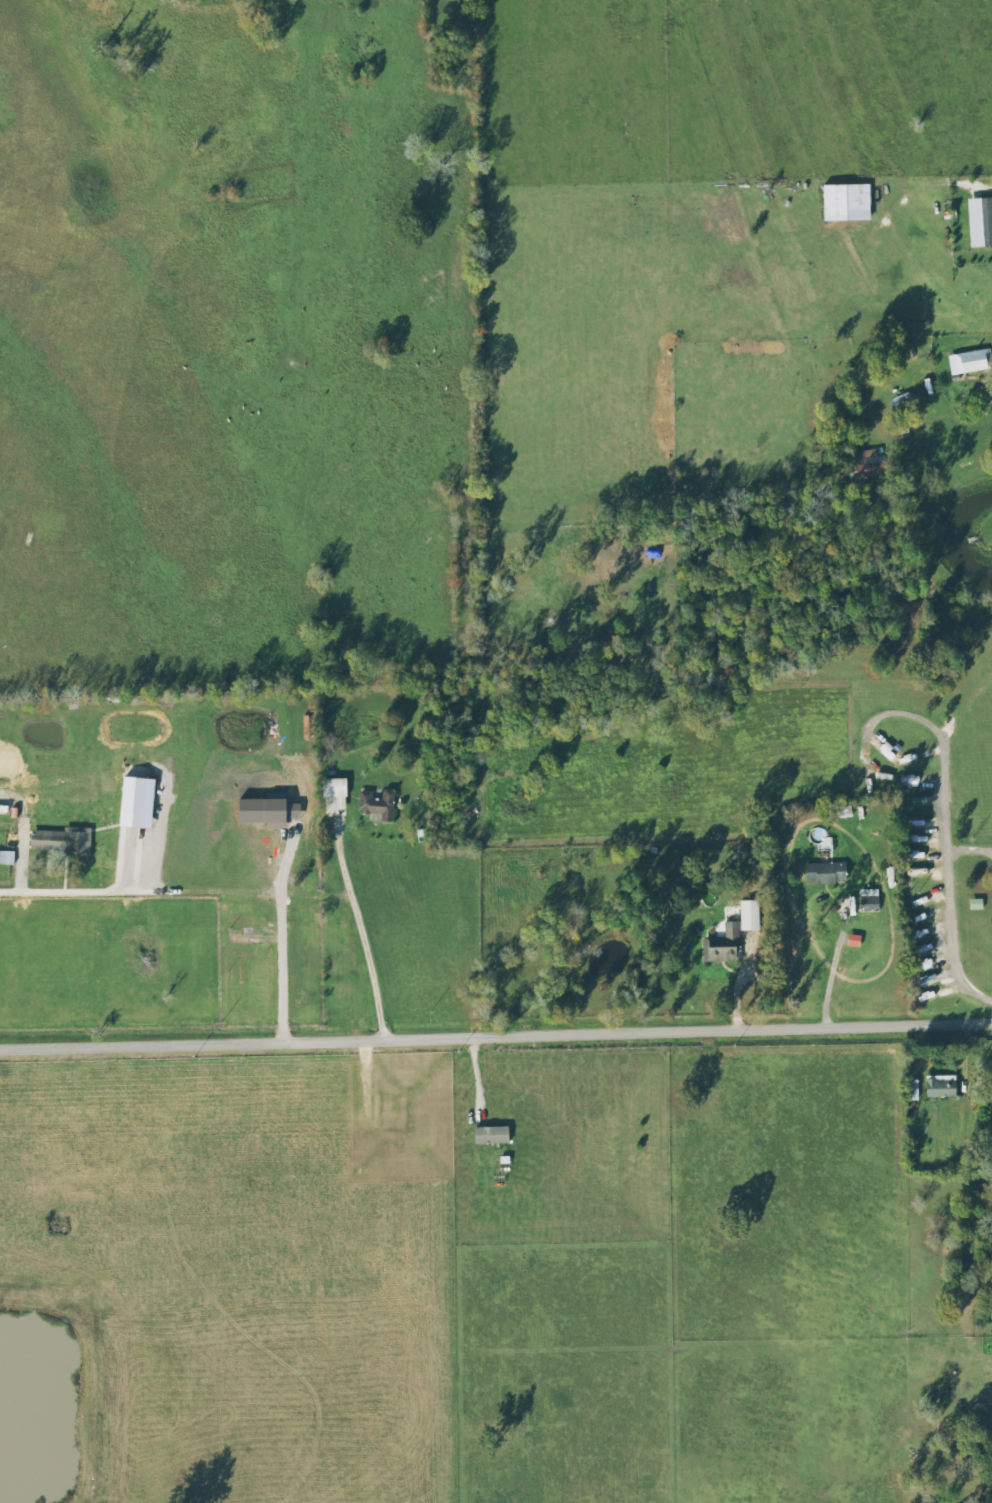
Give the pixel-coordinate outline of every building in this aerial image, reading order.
[(980,201),(981,247),(991,247),(990,201),(980,201)] [(953,356),(957,377),(991,371),(988,350),(953,356)] [(850,486),(887,480),(882,450),(845,456),(850,486)] [(380,815),(380,823),(391,823),(392,791),(381,791),(381,799),(371,799),(371,793),(358,792),(357,814),(380,815)] [(12,854),(3,854),(3,866),(12,866),(12,854)] [(804,865),(804,887),(842,887),(842,865),(804,865)] [(739,963),(738,932),(757,932),(757,902),(739,903),(739,924),(723,924),(723,939),(702,939),(702,964),(739,963)] [(857,938),(847,937),(846,948),(856,948),(857,938)] [(923,1079),(923,1099),(955,1099),(955,1079),(923,1079)]
